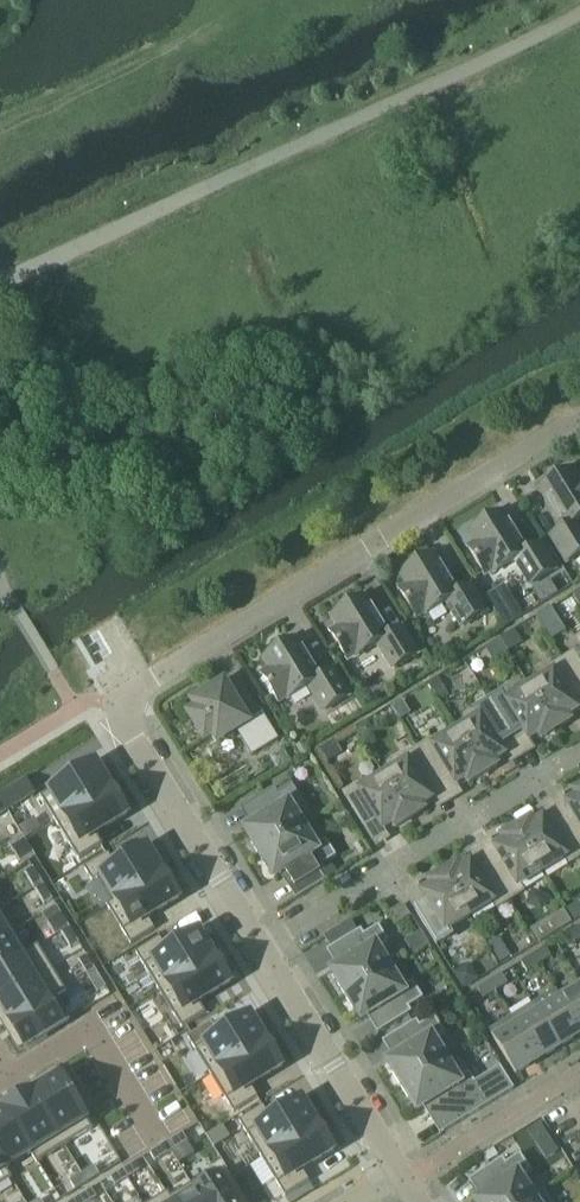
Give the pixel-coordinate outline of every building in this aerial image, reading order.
[(579,481),(572,470),(566,474),(563,470),(544,482),(547,486),(540,490),(564,529),(551,537),(567,563),(579,555),(579,530),(576,523),(579,521),(579,481)] [(470,533),(477,545),(469,550),(485,576),(493,571),(495,574),(516,561),(531,585),(555,571),(539,545),(526,553),(502,513),(496,517),(493,513),(474,525),(476,529),(470,533)] [(427,560),(424,555),(405,567),(408,571),(401,575),(408,587),(400,592),(416,618),(424,613),(426,616),(447,603),(462,628),(486,613),(470,587),(457,595),(433,556),(427,560)] [(356,656),(357,658),(378,645),(393,670),(417,655),(402,629),(389,637),(365,598),(358,602),(355,597),(336,609),(339,614),(332,618),(339,629),(331,634),(347,661),(356,656)] [(513,604),(497,615),(504,627),(521,617),(513,604)] [(544,630),(557,622),(549,609),(536,617),(544,630)] [(522,644),(514,631),(500,639),(508,653),(522,644)] [(508,653),(500,639),(485,648),(494,661),(508,653)] [(288,700),(309,687),(324,712),(349,697),(333,671),(320,679),(296,640),(289,644),(287,640),(267,651),(270,656),(263,660),(270,671),(262,676),(279,703),(287,698),(288,700)] [(562,660),(579,689),(579,657),(579,658),(576,652),(562,660)] [(529,688),(556,731),(570,722),(568,718),(577,712),(571,702),(579,697),(579,689),(562,660),(549,668),(553,674),(529,688)] [(436,679),(428,684),(439,702),(447,697),(436,679)] [(217,744),(237,732),(252,756),(277,740),(262,715),(249,723),(225,684),(192,704),(197,710),(188,715),(205,742),(213,737),(217,744)] [(503,697),(490,705),(511,739),(523,732),(529,741),(538,735),(541,740),(556,731),(529,688),(506,702),(503,697)] [(401,703),(392,709),(400,722),(410,716),(401,703)] [(480,719),(457,733),(483,776),(498,767),(495,762),(505,756),(499,747),(511,739),(490,705),(476,713),(480,719)] [(367,723),(356,730),(363,741),(371,736),(372,731),(367,723)] [(430,741),(417,749),(438,784),(450,776),(456,786),(466,780),(468,785),(483,776),(457,733),(434,747),(430,741)] [(304,745),(295,750),(301,761),(310,755),(304,745)] [(334,746),(322,753),(327,762),(339,754),(334,746)] [(407,763),(384,777),(410,820),(425,811),(422,807),(432,801),(426,791),(438,784),(417,749),(404,758),(407,763)] [(284,751),(270,759),(277,772),(291,764),(284,751)] [(96,764),(40,798),(56,823),(111,789),(96,764)] [(410,820),(384,777),(361,792),(357,786),(343,795),(365,829),(377,821),(383,831),(393,825),(396,829),(410,820)] [(0,798),(0,799),(7,811),(33,795),(26,782),(0,798)] [(251,844),(258,855),(303,828),(293,812),(302,801),(292,785),(277,794),(274,789),(244,807),(255,825),(245,831),(253,843),(251,844)] [(111,789),(56,823),(79,861),(103,846),(96,834),(127,815),(112,789),(111,789)] [(562,822),(579,852),(579,791),(575,794),(577,799),(568,805),(574,815),(562,822)] [(34,820),(19,830),(26,841),(41,831),(34,820)] [(517,830),(543,873),(566,859),(569,865),(579,858),(579,852),(562,822),(550,830),(544,820),(534,826),(531,821),(517,830)] [(303,828),(258,855),(266,867),(267,866),(275,878),(280,875),(284,872),(294,888),(300,898),(326,882),(321,874),(318,869),(322,867),(336,858),(332,851),(326,841),(313,845),(303,828)] [(501,859),(489,867),(510,901),(523,893),(520,887),(543,873),(517,830),(502,839),(505,844),(495,850),(501,859)] [(23,837),(8,846),(14,854),(28,845),(23,837)] [(108,855),(84,870),(92,882),(97,879),(111,903),(112,905),(163,873),(147,848),(116,867),(108,855)] [(458,866),(444,875),(470,918),(493,904),(496,909),(510,901),(489,867),(477,874),(471,865),(461,870),(458,866)] [(33,869),(24,874),(34,890),(43,885),(33,869)] [(111,903),(107,906),(107,908),(130,945),(155,930),(147,918),(179,899),(163,873),(112,905),(111,903)] [(470,918),(444,875),(429,884),(432,888),(422,894),(428,904),(415,912),(436,946),(450,938),(447,932),(470,918)] [(43,885),(34,890),(44,907),(53,901),(43,885)] [(567,909),(574,922),(579,918),(579,906),(578,902),(567,909)] [(390,914),(397,925),(410,917),(403,906),(390,914)] [(0,911),(0,941),(16,931),(2,910),(0,911)] [(553,917),(530,931),(538,944),(561,930),(553,917)] [(64,920),(50,929),(55,938),(61,934),(69,929),(64,920)] [(338,985),(345,997),(390,970),(380,953),(389,943),(379,927),(364,935),(361,931),(331,949),(342,967),(333,972),(340,984),(338,985)] [(69,929),(61,934),(71,950),(79,945),(69,929)] [(577,929),(565,937),(570,945),(579,939),(579,934),(577,929)] [(29,953),(28,952),(16,931),(0,941),(0,971),(29,953)] [(160,939),(136,954),(159,992),(215,958),(199,932),(167,951),(160,939)] [(421,933),(405,943),(413,956),(429,946),(421,933)] [(0,971),(0,1001),(52,969),(39,947),(38,946),(28,952),(29,953),(0,971)] [(546,949),(533,956),(539,965),(551,957),(546,949)] [(86,956),(78,962),(88,978),(96,973),(86,956)] [(539,965),(533,956),(521,964),(527,972),(539,965)] [(215,958),(159,992),(182,1029),(206,1015),(199,1002),(230,983),(215,957),(215,958)] [(0,1001),(0,1006),(11,1024),(56,997),(57,998),(66,992),(65,991),(52,969),(0,1001)] [(464,969),(454,975),(463,989),(477,981),(471,971),(464,969)] [(390,970),(345,997),(353,1009),(354,1008),(362,1020),(371,1014),(382,1031),(408,1016),(405,1011),(423,999),(413,983),(400,986),(390,970)] [(96,973),(88,978),(98,994),(106,989),(96,973)] [(502,976),(490,983),(495,991),(507,984),(502,976)] [(495,991),(490,983),(477,990),(483,999),(495,991)] [(560,1000),(579,1032),(579,988),(560,1000)] [(533,1005),(560,1048),(579,1036),(579,1032),(560,1000),(555,992),(533,1005)] [(11,1024),(25,1047),(25,1048),(70,1020),(57,998),(56,997),(11,1024)] [(533,1005),(512,1019),(538,1062),(560,1048),(533,1005)] [(212,1023),(187,1038),(210,1076),(266,1042),(250,1016),(219,1035),(212,1023)] [(394,1076),(401,1088),(446,1061),(436,1044),(444,1034),(434,1017),(416,1029),(413,1024),(387,1040),(398,1057),(388,1063),(396,1075),(394,1076)] [(538,1062),(512,1019),(488,1033),(515,1076),(538,1062)] [(266,1042),(210,1076),(234,1113),(258,1099),(250,1087),(282,1067),(266,1042)] [(446,1061),(401,1088),(408,1100),(410,1099),(417,1111),(427,1105),(444,1133),(514,1090),(500,1068),(475,1083),(469,1074),(456,1077),(446,1061)] [(60,1077),(32,1094),(65,1147),(93,1130),(60,1076),(60,1077)] [(32,1094),(5,1110),(32,1154),(31,1155),(36,1164),(38,1164),(65,1147),(32,1094)] [(263,1108),(239,1122),(262,1160),(318,1126),(302,1100),(270,1120),(263,1108)] [(0,1113),(0,1162),(5,1170),(6,1169),(31,1155),(32,1154),(5,1110),(0,1113)] [(318,1126),(262,1160),(285,1198),(309,1183),(302,1171),(333,1151),(318,1126)] [(182,1134),(166,1144),(171,1153),(188,1143),(182,1134)] [(188,1143),(171,1153),(179,1165),(195,1155),(188,1143)] [(166,1144),(150,1154),(155,1163),(171,1153),(166,1144)] [(492,1152),(482,1158),(486,1165),(496,1159),(492,1152)] [(533,1198),(522,1182),(531,1171),(520,1155),(502,1167),(499,1162),(474,1179),(485,1196),(476,1201),(526,1201),(533,1198)] [(11,1180),(12,1179),(6,1169),(5,1170),(0,1162),(0,1187),(11,1180)] [(135,1164),(122,1171),(128,1180),(140,1172),(135,1164)] [(94,1168),(82,1175),(87,1184),(99,1176),(94,1168)] [(122,1171),(110,1179),(115,1187),(128,1180),(122,1171)] [(191,1185),(202,1201),(235,1201),(216,1171),(191,1185)] [(82,1175),(70,1183),(75,1191),(87,1184),(82,1175)] [(170,1199),(172,1201),(202,1201),(191,1185),(171,1198),(170,1199)] [(79,1198),(81,1201),(91,1201),(96,1199),(91,1190),(79,1198)] [(526,1201),(551,1201),(544,1191),(533,1198),(526,1201)] [(154,1201),(172,1201),(170,1199),(171,1198),(168,1193),(167,1194),(154,1201)]
